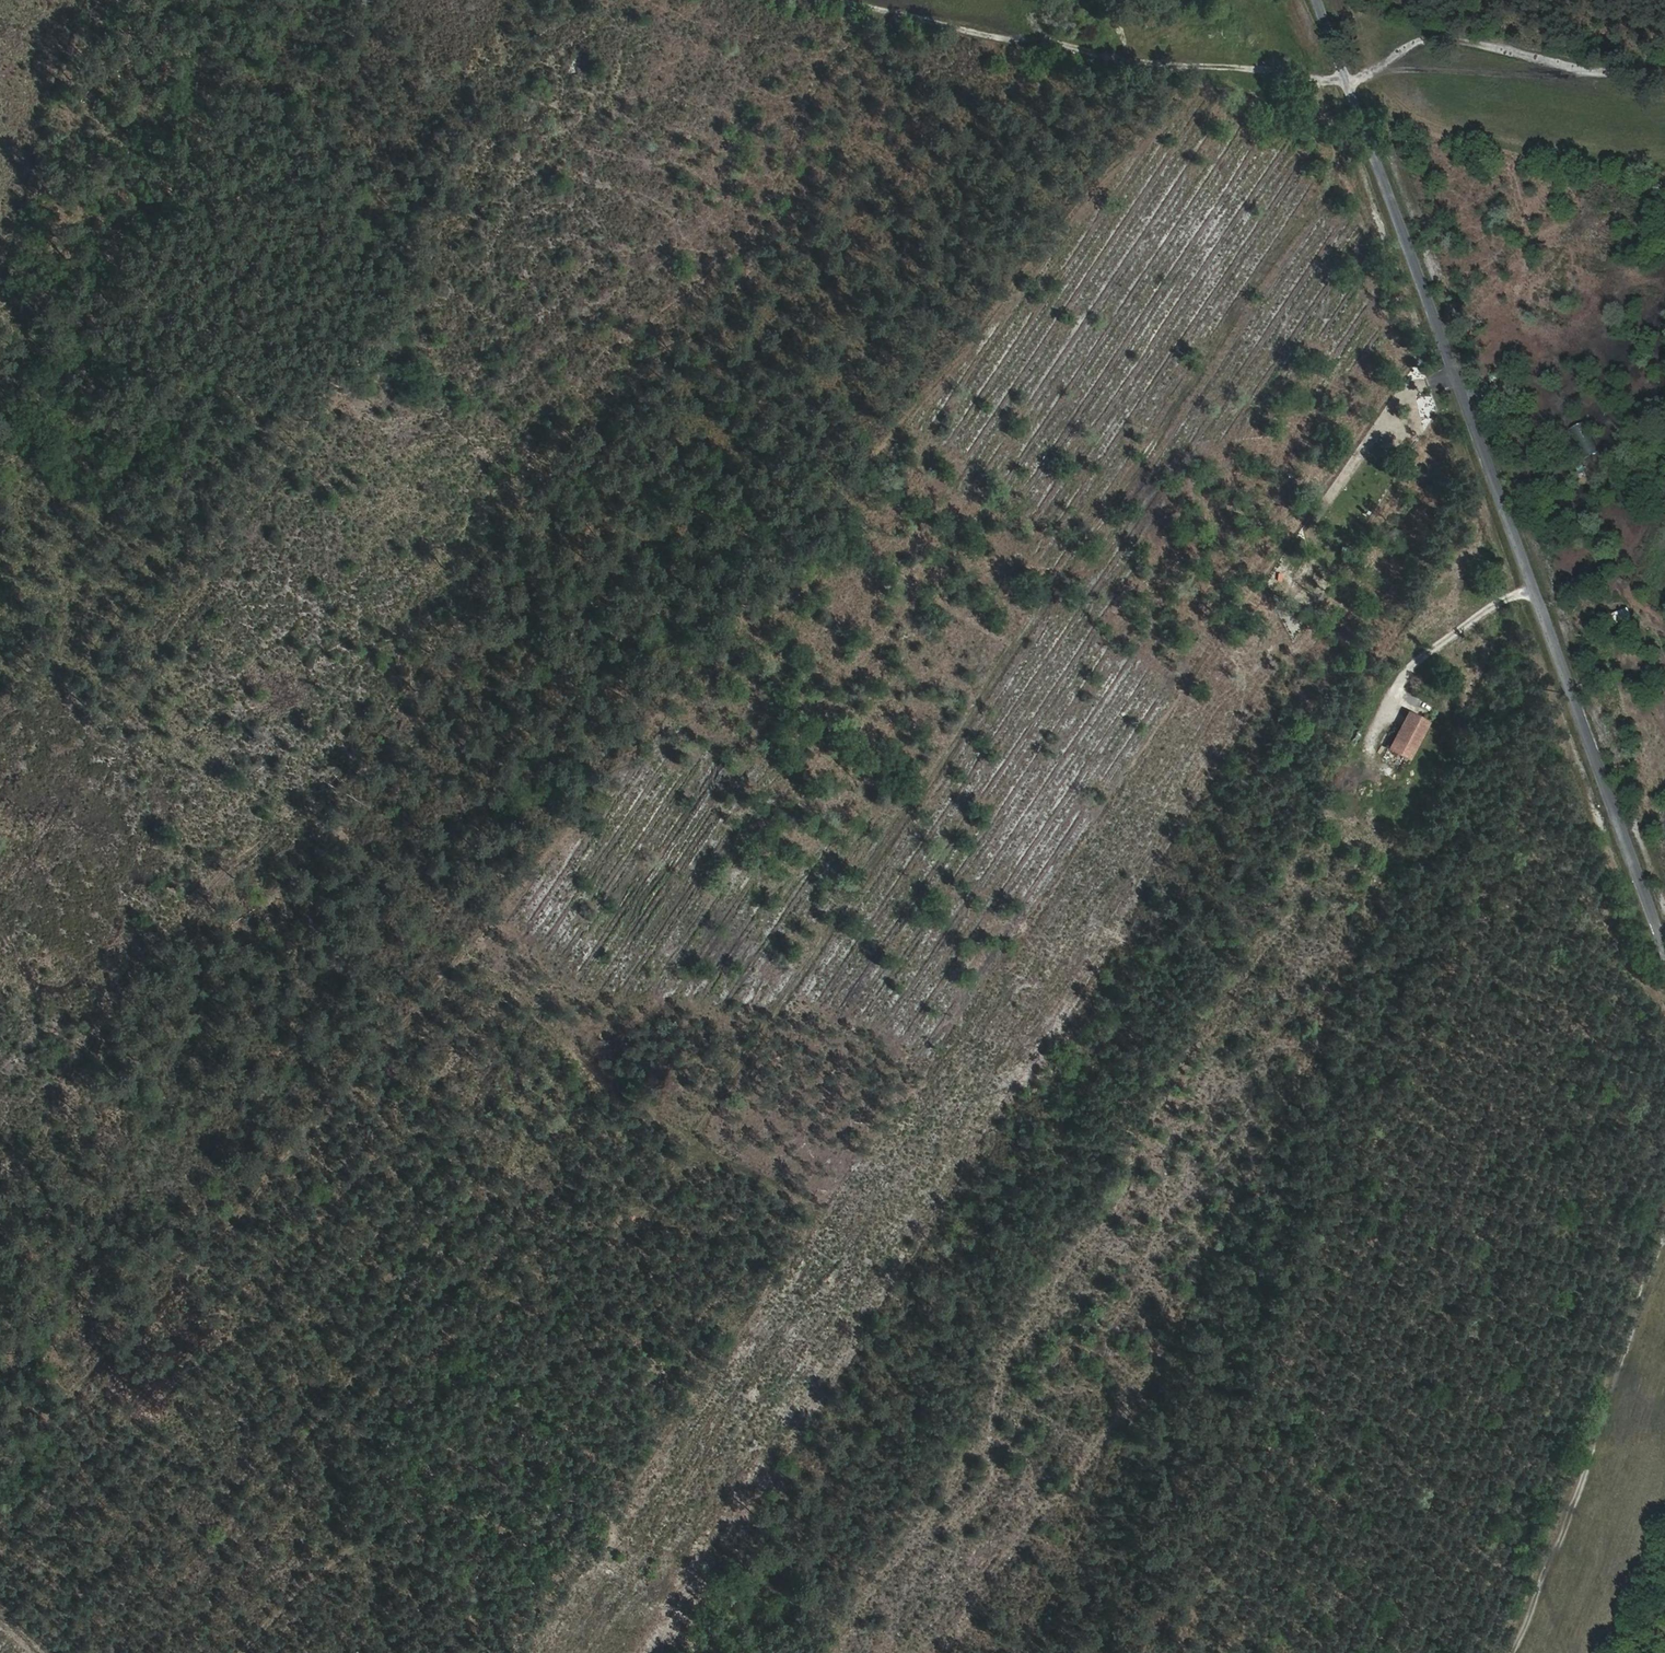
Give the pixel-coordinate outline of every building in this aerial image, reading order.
[(1428,723),(1406,711),(1385,749),(1407,761),(1428,723)]
